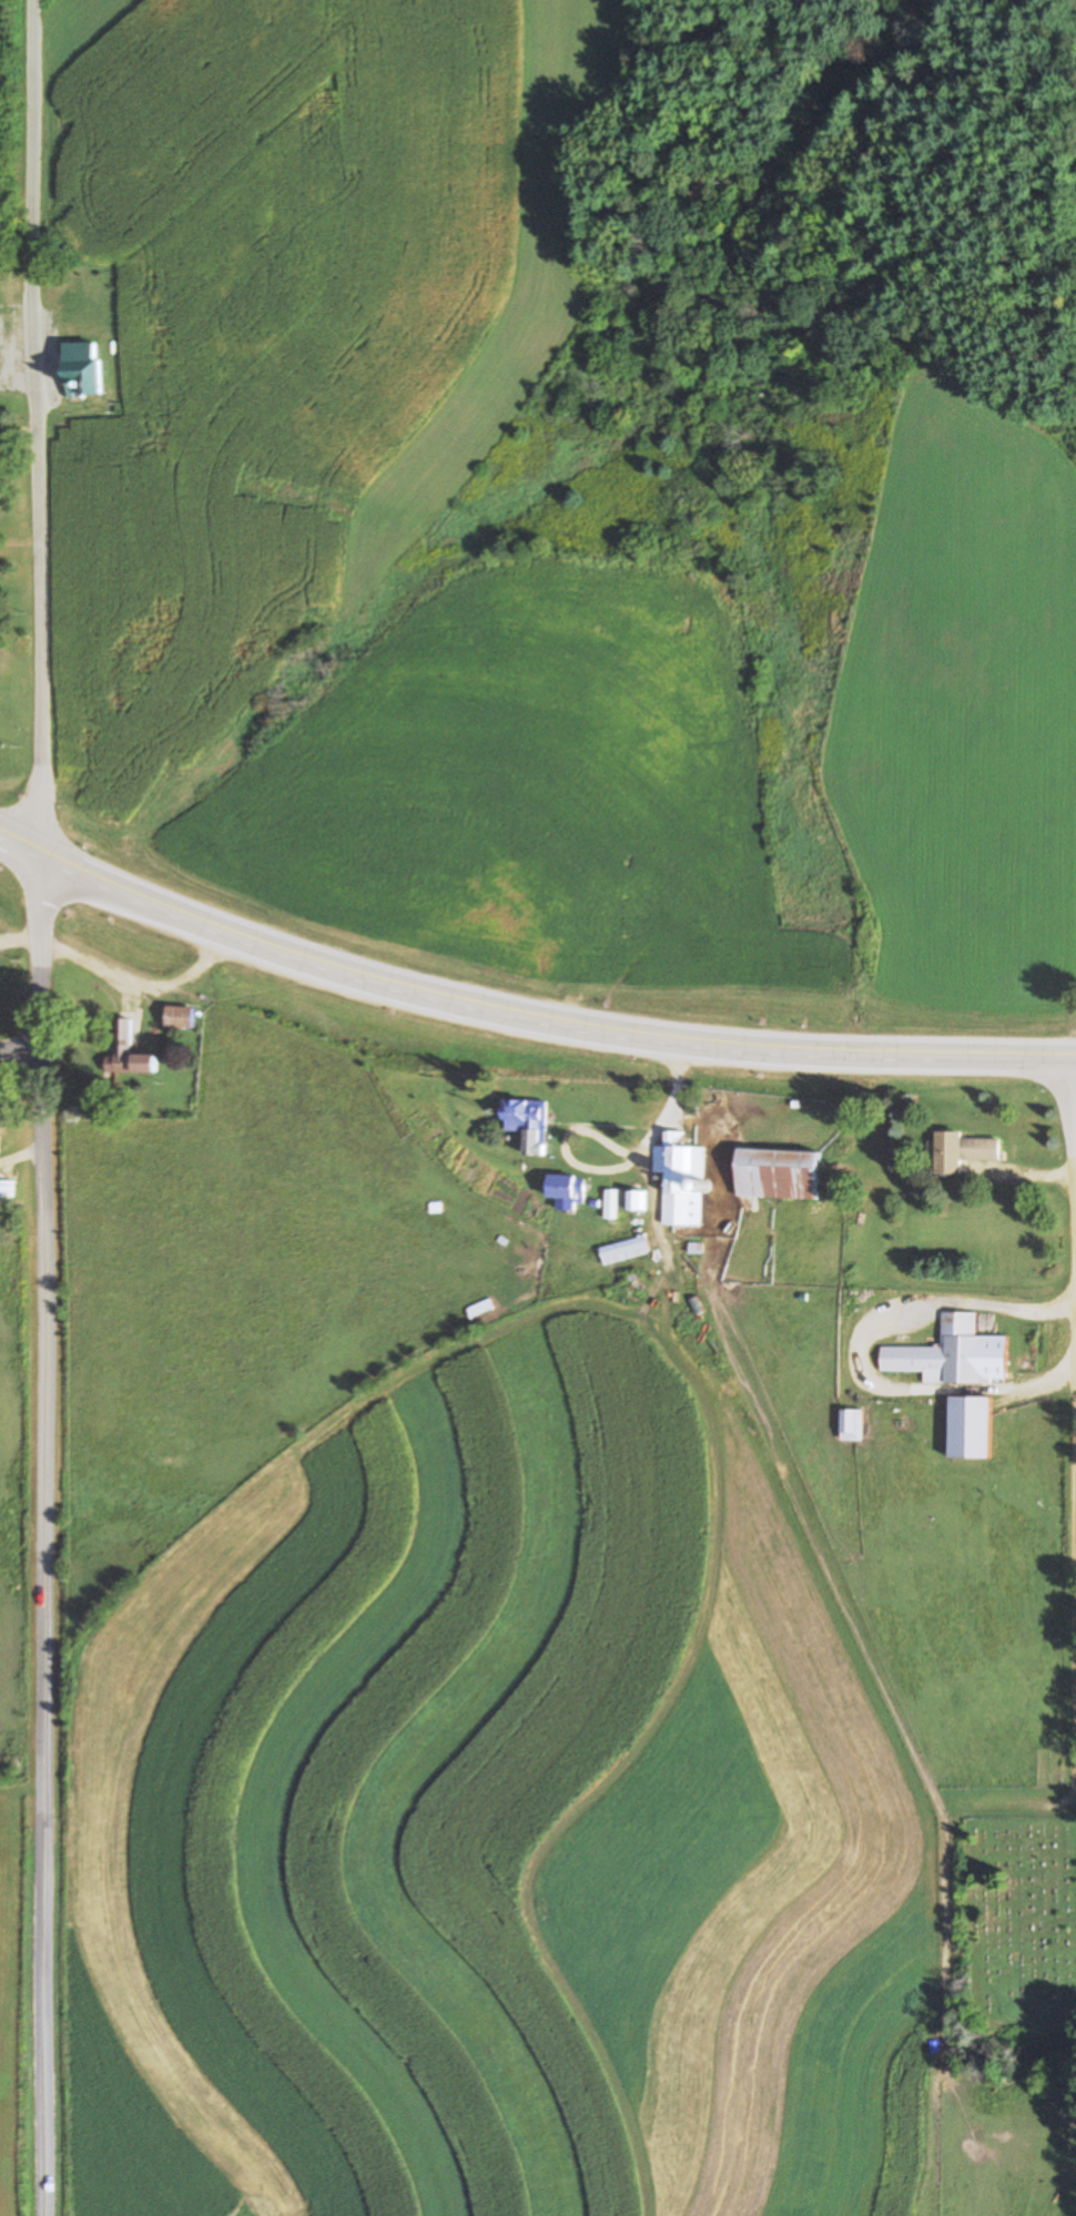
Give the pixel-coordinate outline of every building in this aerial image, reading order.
[(65,333),(68,390),(84,390),(83,385),(102,384),(100,349),(95,350),(94,332),(65,333)] [(192,1029),(192,1008),(165,1007),(164,1029),(192,1029)] [(156,1075),(156,1055),(131,1054),(131,1019),(109,1019),(109,1075),(156,1075)] [(549,1101),(505,1100),(505,1130),(526,1131),(525,1155),(548,1156),(549,1101)] [(936,1122),(936,1165),(961,1165),(961,1152),(1003,1152),(1003,1131),(961,1131),(961,1122),(936,1122)] [(691,1226),(692,1191),(707,1192),(708,1147),(685,1146),(686,1132),(667,1132),(667,1146),(655,1146),(654,1173),(666,1173),(664,1225),(691,1226)] [(818,1199),(819,1152),(738,1150),(737,1198),(818,1199)] [(549,1197),(586,1198),(587,1177),(550,1176),(549,1197)] [(16,1203),(16,1182),(0,1182),(0,1203),(16,1203)] [(607,1219),(619,1219),(619,1190),(607,1190),(607,1219)] [(647,1211),(647,1191),(627,1191),(627,1211),(647,1211)] [(604,1197),(590,1197),(590,1226),(604,1226),(604,1197)] [(600,1247),(603,1259),(649,1248),(646,1237),(600,1247)] [(879,1373),(944,1374),(944,1384),(991,1384),(991,1337),(975,1337),(975,1314),(963,1314),(963,1337),(945,1337),(945,1349),(879,1348),(879,1373)] [(991,1459),(991,1398),(948,1398),(948,1459),(991,1459)] [(862,1411),(839,1411),(839,1442),(862,1442),(862,1411)]
